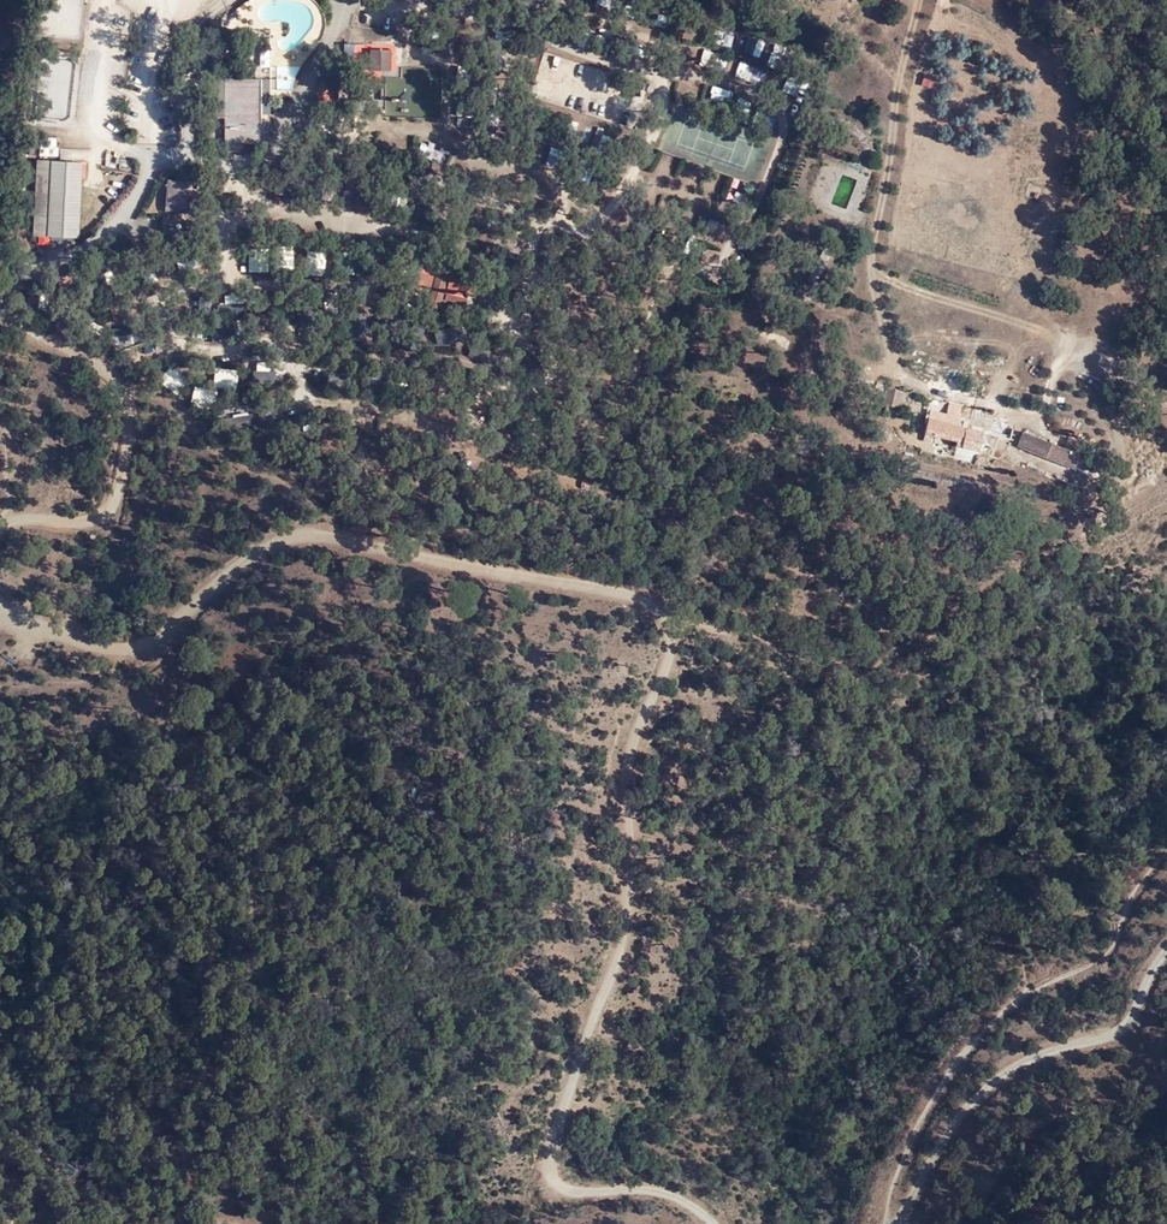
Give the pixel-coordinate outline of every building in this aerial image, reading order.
[(276,43),(316,44),(316,11),(273,10),(273,3),(263,3),(263,20),(277,20),(276,43)] [(354,44),(345,44),(345,63),(354,63),(354,44)] [(369,49),(368,69),(387,69),(387,49),(369,49)] [(771,52),(767,65),(779,69),(783,56),(771,52)] [(741,61),(736,76),(751,81),(756,66),(741,61)] [(224,117),(224,142),(269,143),(269,121),(260,121),(260,78),(207,77),(207,116),(224,117)] [(336,78),(336,97),(357,98),(357,78),(336,78)] [(379,79),(369,79),(369,98),(379,98),(379,79)] [(797,96),(800,83),(786,80),(783,93),(797,96)] [(499,125),(500,111),(488,110),(487,125),(499,125)] [(79,225),(82,166),(82,161),(38,159),(36,201),(50,202),(48,234),(78,236),(79,225)] [(96,167),(82,166),(79,225),(93,225),(96,167)] [(198,177),(172,176),(171,191),(181,191),(181,195),(197,196),(198,177)] [(34,233),(48,234),(50,202),(36,201),(34,233)] [(292,269),(294,248),(276,246),(274,268),(292,269)] [(249,250),(249,271),(259,271),(259,250),(249,250)] [(324,276),(326,252),(309,251),(306,274),(324,276)] [(80,267),(57,279),(63,289),(85,277),(80,267)] [(447,276),(435,273),(427,305),(438,308),(447,276)] [(428,288),(407,282),(405,287),(427,292),(428,288)] [(468,297),(447,291),(445,296),(466,302),(468,297)] [(232,340),(234,330),(215,327),(214,338),(232,340)] [(160,381),(177,394),(189,379),(171,366),(160,381)] [(215,369),(214,387),(237,387),(238,369),(215,369)] [(253,370),(253,381),(275,381),(275,370),(253,370)] [(351,385),(352,374),(330,371),(329,382),(351,385)] [(885,400),(901,405),(906,388),(889,384),(885,400)] [(949,399),(946,406),(961,409),(962,402),(949,399)] [(931,406),(929,414),(958,422),(961,409),(946,406),(945,410),(931,406)] [(958,422),(929,414),(926,428),(958,437),(978,442),(981,428),(958,422)] [(1081,449),(1024,430),(1019,445),(1074,466),(1077,458),(1081,449)] [(976,446),(978,442),(958,437),(956,441),(976,446)]
